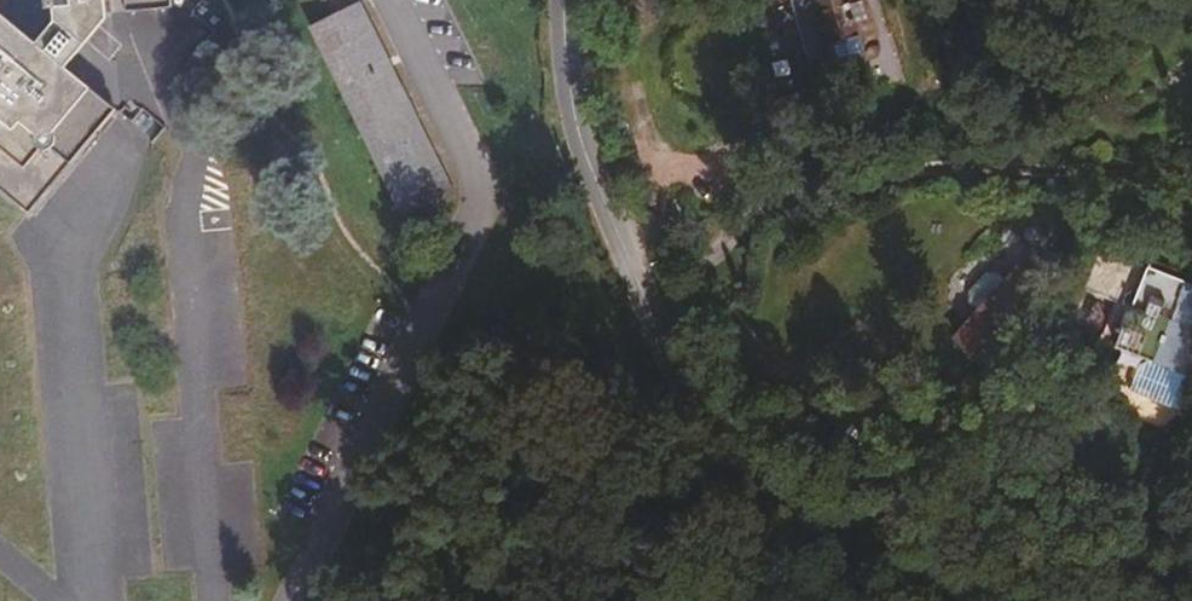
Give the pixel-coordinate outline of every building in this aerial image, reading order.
[(23,223),(111,122),(60,78),(102,24),(100,0),(0,0),(0,205),(23,223)] [(897,82),(871,0),(823,0),(841,62),(822,67),(825,77),(874,63),(882,86),(897,82)] [(446,195),(351,5),(306,27),(400,217),(446,195)] [(150,154),(159,142),(136,122),(125,133),(150,154)] [(1036,288),(1047,272),(1024,251),(1013,265),(1036,288)] [(1039,290),(1036,288),(1013,265),(999,282),(990,272),(978,274),(961,293),(961,301),(974,314),(953,339),(981,362),(1039,290)] [(1191,345),(1191,307),(1129,274),(1120,291),(1114,289),(1099,314),(1108,324),(1089,353),(1104,367),(1107,362),(1119,372),(1106,394),(1155,419),(1191,345)]
